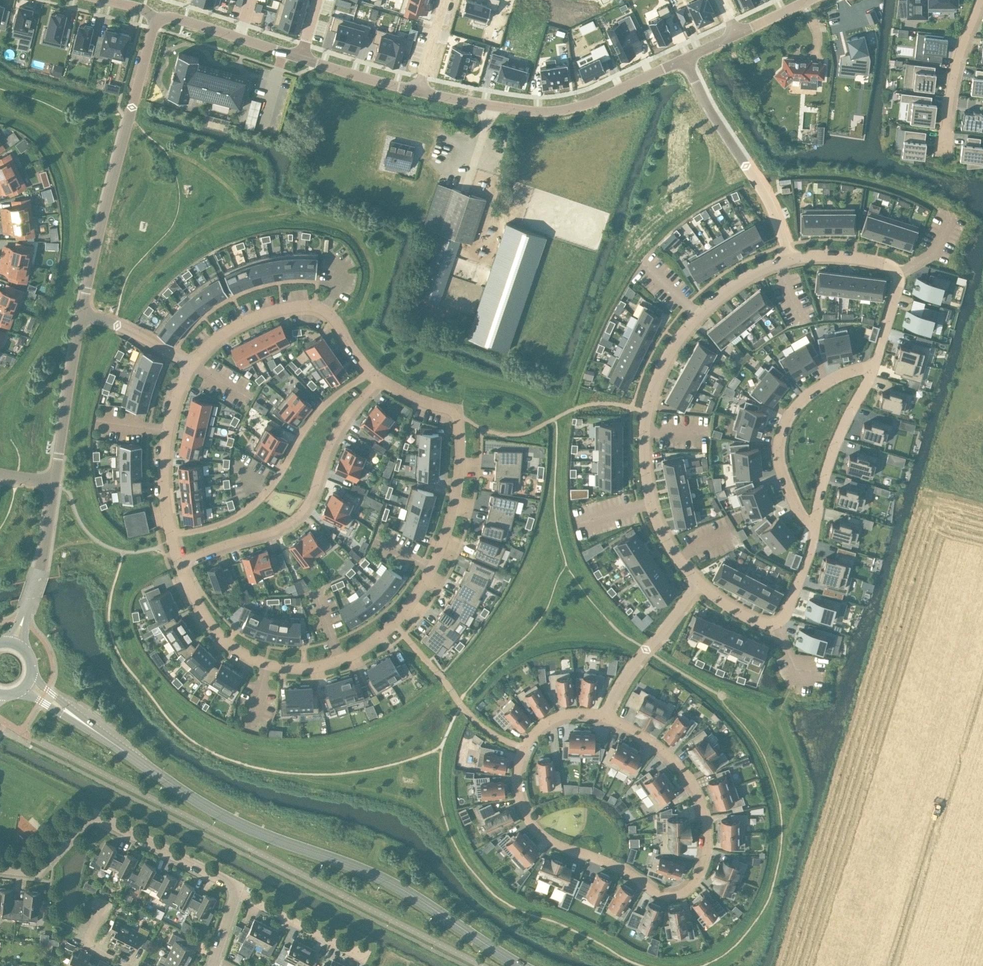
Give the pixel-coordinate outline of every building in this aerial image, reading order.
[(280,1),(306,8),(305,8),(307,0),(283,0),(282,1),(280,0),(280,1)] [(399,11),(418,17),(420,10),(427,12),(428,10),(430,3),(420,0),(402,0),(399,11)] [(462,12),(475,16),(473,20),(485,24),(490,8),(497,10),(499,0),(488,0),(487,5),(482,4),(482,3),(475,0),(474,1),(470,0),(466,0),(462,12)] [(520,7),(542,14),(546,0),(522,0),(520,7)] [(677,11),(683,23),(691,20),(688,15),(694,13),(699,23),(711,17),(708,9),(710,8),(707,0),(704,0),(703,0),(688,0),(689,3),(692,9),(687,12),(686,9),(685,7),(681,9),(677,11)] [(907,18),(921,18),(927,18),(927,10),(942,10),(942,4),(956,4),(956,0),(907,0),(907,18)] [(280,1),(277,11),(303,19),(306,8),(280,1)] [(660,15),(648,20),(649,23),(654,32),(659,43),(670,38),(672,37),(668,29),(670,29),(666,20),(664,21),(663,18),(666,16),(666,17),(672,14),(667,4),(665,5),(657,9),(660,15)] [(5,29),(8,15),(2,13),(3,9),(4,6),(0,5),(0,27),(5,29)] [(33,7),(25,5),(25,7),(20,6),(17,17),(15,17),(13,24),(15,25),(14,29),(20,31),(22,31),(20,37),(31,40),(34,28),(28,27),(29,22),(30,23),(31,16),(33,7)] [(874,9),(866,12),(870,24),(878,20),(874,9)] [(274,21),(273,23),(280,25),(280,27),(288,29),(288,28),(299,31),(303,19),(277,11),(274,21)] [(66,15),(57,13),(57,15),(52,14),(48,28),(45,28),(43,35),(46,36),(46,37),(59,40),(58,46),(65,48),(69,32),(62,30),(66,15)] [(619,23),(607,29),(615,44),(614,44),(617,51),(618,50),(618,51),(622,59),(623,59),(635,53),(632,46),(631,46),(640,41),(641,41),(640,41),(635,29),(637,28),(630,14),(618,19),(619,23)] [(334,15),(330,29),(337,31),(333,44),(345,48),(353,21),(334,15)] [(593,19),(580,25),(580,26),(583,32),(591,28),(595,26),(596,26),(593,19)] [(353,21),(345,48),(346,48),(346,50),(354,52),(354,51),(357,51),(361,38),(367,39),(371,26),(353,21)] [(81,54),(92,56),(95,44),(89,43),(92,27),(85,25),(85,27),(80,26),(75,46),(82,48),(82,51),(81,54)] [(113,54),(118,32),(114,31),(114,29),(107,27),(107,29),(106,29),(105,36),(103,41),(98,40),(94,54),(94,55),(103,57),(104,52),(113,54)] [(376,28),(373,41),(379,43),(375,57),(377,57),(377,59),(385,61),(385,60),(386,60),(386,61),(387,61),(395,33),(376,28)] [(908,30),(898,29),(898,36),(908,37),(908,30)] [(132,44),(128,43),(130,35),(118,32),(113,54),(124,57),(123,62),(127,63),(132,44)] [(395,33),(387,61),(398,65),(403,50),(409,52),(413,38),(395,33)] [(944,38),(944,36),(925,34),(922,59),(941,61),(942,53),(946,54),(947,38),(944,38)] [(840,58),(838,74),(855,76),(857,65),(869,66),(869,63),(870,63),(870,59),(867,45),(866,42),(865,38),(864,35),(857,36),(851,37),(851,38),(846,39),(847,41),(849,48),(848,48),(850,53),(850,55),(840,58)] [(453,46),(445,72),(463,77),(466,67),(473,69),(476,60),(469,58),(471,51),(476,52),(478,45),(475,44),(464,41),(462,49),(453,46)] [(604,43),(590,49),(592,52),(577,59),(579,65),(579,66),(578,65),(585,80),(585,79),(592,76),(593,77),(598,74),(598,73),(605,70),(606,70),(601,60),(610,56),(604,43)] [(492,52),(488,66),(490,67),(497,69),(497,68),(499,69),(497,78),(506,81),(512,83),(521,85),(522,83),(524,83),(526,75),(524,74),(526,69),(506,63),(508,57),(492,52)] [(205,66),(197,64),(199,58),(179,53),(176,62),(175,69),(174,69),(174,70),(171,78),(172,78),(168,94),(188,100),(189,94),(190,94),(201,97),(214,100),(214,98),(216,99),(229,102),(229,104),(242,107),(245,95),(248,85),(249,78),(239,75),(222,71),(205,66)] [(541,67),(540,67),(540,68),(541,68),(543,86),(543,87),(544,86),(568,83),(569,83),(569,82),(566,64),(566,63),(565,64),(561,64),(556,65),(555,58),(546,60),(547,66),(541,67)] [(778,73),(778,77),(782,83),(787,83),(793,78),(808,79),(808,76),(823,77),(824,64),(809,63),(810,61),(799,60),(799,61),(795,61),(795,60),(784,59),(784,68),(778,73)] [(906,63),(905,67),(914,68),(912,84),(912,85),(911,86),(913,86),(913,88),(934,90),(936,73),(934,73),(935,66),(914,64),(906,63)] [(972,76),(971,92),(982,94),(982,70),(976,69),(975,77),(972,76)] [(108,89),(121,92),(122,85),(109,82),(108,89)] [(936,104),(931,103),(932,96),(901,92),(900,101),(908,102),(906,120),(910,120),(910,121),(934,124),(936,104)] [(255,125),(261,102),(252,99),(246,122),(255,125)] [(981,113),(981,112),(973,111),(973,112),(964,111),(963,120),(962,120),(961,128),(971,129),(970,130),(972,130),(972,129),(982,130),(982,113),(981,113)] [(811,135),(810,142),(823,143),(825,126),(817,125),(816,136),(811,135)] [(925,142),(926,132),(905,129),(902,154),(902,157),(904,157),(910,159),(912,160),(912,156),(924,158),(926,142),(925,142)] [(15,133),(8,138),(13,145),(19,140),(15,133)] [(980,146),(981,137),(968,136),(967,144),(961,143),(959,160),(982,162),(982,146),(980,146)] [(25,138),(16,144),(21,152),(32,144),(25,138)] [(414,146),(391,141),(385,164),(408,169),(414,146)] [(10,154),(0,159),(0,165),(0,180),(18,170),(15,172),(10,161),(13,159),(10,154)] [(18,170),(0,180),(0,193),(11,188),(14,193),(26,187),(24,182),(21,183),(15,172),(18,171),(18,170)] [(48,176),(39,178),(42,186),(50,184),(48,176)] [(486,199),(469,193),(438,183),(423,227),(440,232),(419,296),(439,303),(460,239),(471,243),(486,199)] [(46,189),(41,190),(43,197),(47,196),(48,202),(55,200),(53,192),(51,188),(46,189)] [(731,193),(734,200),(740,198),(737,190),(731,193)] [(28,217),(27,206),(31,206),(30,199),(14,201),(15,207),(3,208),(3,210),(1,210),(3,220),(32,217),(32,216),(28,217)] [(844,231),(844,207),(834,208),(834,231),(844,231)] [(855,207),(844,207),(844,231),(855,231),(855,207)] [(813,231),(813,208),(802,208),(802,231),(813,231)] [(823,231),(823,208),(813,208),(813,231),(823,231)] [(834,231),(834,208),(823,208),(823,231),(834,231)] [(871,235),(879,213),(868,210),(861,232),(871,235)] [(881,239),(888,216),(879,213),(871,235),(881,239)] [(891,242),(898,219),(888,216),(881,239),(891,242)] [(32,217),(3,220),(4,230),(6,230),(6,232),(18,230),(19,237),(34,236),(33,228),(30,228),(29,217),(32,217)] [(901,245),(908,222),(898,219),(891,242),(901,245)] [(911,248),(918,225),(908,222),(901,245),(911,248)] [(506,223),(497,251),(468,336),(507,350),(546,236),(506,223)] [(759,231),(754,224),(745,229),(744,227),(754,246),(764,240),(763,239),(766,238),(762,230),(759,231)] [(754,246),(744,227),(734,233),(745,251),(754,246)] [(673,232),(661,244),(666,250),(679,237),(673,232)] [(745,251),(734,233),(725,238),(736,257),(745,251)] [(736,257),(725,238),(715,244),(726,262),(736,257)] [(27,263),(29,252),(33,253),(34,246),(19,243),(18,249),(6,246),(5,249),(3,249),(1,258),(30,265),(30,264),(27,263)] [(726,262),(715,244),(706,249),(717,268),(726,262)] [(717,268),(706,249),(697,254),(696,252),(708,273),(717,268)] [(294,275),(293,252),(293,253),(293,254),(281,254),(284,276),(294,275)] [(305,275),(305,252),(293,252),(294,275),(305,275)] [(318,253),(305,252),(305,275),(315,276),(316,276),(318,253)] [(708,273),(696,252),(683,260),(691,273),(694,272),(698,279),(708,273)] [(284,276),(281,254),(270,256),(270,255),(269,255),(273,278),(284,276)] [(273,278),(269,255),(257,258),(263,280),(273,278)] [(212,265),(208,257),(202,260),(206,267),(212,265)] [(30,265),(1,258),(0,264),(0,268),(1,269),(0,271),(13,273),(12,279),(27,282),(28,276),(24,275),(27,264),(30,265)] [(263,280),(257,258),(246,261),(253,283),(263,280)] [(253,283),(246,261),(245,261),(246,262),(235,266),(243,287),(253,283)] [(243,287),(235,266),(223,272),(233,292),(234,291),(234,290),(243,287)] [(828,292),(830,272),(819,270),(817,291),(828,292)] [(839,293),(841,273),(830,272),(828,292),(839,293)] [(217,273),(206,280),(219,299),(227,294),(228,294),(217,273)] [(849,294),(852,274),(841,273),(839,293),(849,294)] [(860,296),(862,276),(852,274),(849,294),(860,296)] [(915,286),(914,291),(927,295),(944,300),(950,279),(946,278),(933,274),(931,282),(918,278),(916,283),(915,283),(916,283),(915,286)] [(871,297),(873,277),(862,276),(860,296),(871,297)] [(884,286),(884,278),(873,277),(871,297),(882,298),(883,294),(884,294),(885,286),(884,286)] [(219,299),(206,280),(196,286),(210,305),(219,299)] [(16,308),(17,308),(13,307),(18,295),(21,296),(23,290),(10,285),(8,292),(0,289),(0,302),(16,308)] [(210,305),(196,286),(187,294),(201,311),(210,305)] [(772,304),(759,289),(750,296),(763,312),(772,304)] [(201,311),(187,294),(186,294),(178,302),(194,319),(201,311)] [(742,303),(754,318),(763,312),(750,296),(742,303)] [(16,308),(0,302),(0,323),(10,327),(12,320),(9,319),(13,307),(16,309),(16,308)] [(194,319),(178,302),(177,302),(181,306),(173,314),(170,310),(169,311),(186,326),(194,319)] [(733,310),(746,325),(754,318),(742,303),(733,310)] [(655,327),(660,316),(653,313),(654,310),(644,305),(637,318),(655,327)] [(617,306),(614,312),(619,314),(622,309),(617,306)] [(906,319),(904,324),(934,332),(941,310),(924,306),(921,314),(916,313),(908,311),(907,316),(906,315),(906,316),(907,316),(906,319),(905,318),(905,319),(906,319)] [(725,316),(738,332),(746,325),(733,310),(725,316)] [(186,326),(169,311),(161,320),(179,334),(186,326)] [(725,316),(717,323),(729,339),(738,332),(725,316)] [(655,327),(637,318),(633,327),(650,336),(655,327)] [(179,334),(161,320),(153,331),(157,332),(160,334),(160,335),(165,338),(173,343),(174,343),(173,342),(179,334)] [(615,322),(610,320),(607,327),(612,329),(615,322)] [(284,330),(281,323),(271,328),(282,350),(282,349),(281,348),(291,344),(289,338),(290,338),(286,329),(284,330)] [(729,339),(717,323),(708,330),(720,346),(729,339)] [(875,340),(879,327),(873,325),(869,338),(875,340)] [(646,346),(650,336),(633,327),(628,337),(646,346)] [(282,350),(271,328),(261,333),(272,354),(282,350)] [(852,356),(847,328),(834,330),(835,335),(836,335),(840,358),(852,356)] [(272,354),(261,333),(252,338),(262,358),(271,354),(271,355),(272,354)] [(836,335),(835,335),(818,338),(821,352),(826,350),(828,360),(840,358),(836,335)] [(917,335),(915,342),(931,346),(933,340),(917,335)] [(309,359),(329,345),(322,336),(317,340),(315,339),(307,344),(309,346),(304,349),(310,358),(309,359)] [(641,356),(646,346),(628,337),(623,347),(641,356)] [(262,358),(252,338),(242,343),(252,364),(253,364),(252,363),(262,358)] [(810,341),(795,350),(807,371),(817,365),(812,356),(817,353),(810,341)] [(897,347),(895,355),(926,364),(931,346),(915,342),(913,341),(911,348),(908,347),(900,344),(899,347),(897,347)] [(716,351),(698,342),(693,351),(710,361),(716,351)] [(252,364),(242,343),(232,348),(235,354),(233,355),(238,364),(239,363),(242,369),(252,364)] [(316,368),(335,354),(329,345),(309,359),(316,368)] [(641,356),(623,347),(618,356),(616,355),(636,365),(641,356)] [(140,349),(135,361),(140,362),(158,370),(162,360),(163,360),(152,355),(147,352),(144,351),(140,349)] [(807,371),(795,350),(779,359),(786,371),(791,368),(796,377),(807,371)] [(710,361),(693,351),(687,361),(705,371),(710,361)] [(323,376),(341,363),(335,354),(316,368),(320,365),(326,374),(323,376)] [(616,355),(611,365),(631,375),(636,365),(616,355)] [(895,355),(892,366),(902,369),(900,376),(907,377),(912,379),(920,381),(921,381),(926,364),(895,355)] [(155,380),(158,370),(140,362),(135,361),(131,371),(136,373),(155,380)] [(705,371),(687,361),(682,370),(700,380),(705,371)] [(342,376),(348,372),(341,363),(323,376),(329,385),(334,382),(335,384),(343,378),(342,376)] [(631,375),(611,365),(606,375),(617,380),(616,383),(624,387),(625,385),(626,385),(631,375)] [(769,369),(765,366),(757,376),(761,379),(780,394),(787,384),(779,378),(783,373),(772,365),(769,369)] [(700,380),(682,370),(677,380),(694,389),(700,380)] [(151,390),(155,380),(136,373),(131,371),(128,382),(132,384),(151,390)] [(280,371),(275,374),(281,381),(285,378),(280,371)] [(761,379),(750,393),(761,401),(764,397),(772,403),(780,394),(761,379)] [(694,389),(677,380),(671,389),(689,399),(694,389)] [(149,400),(151,390),(132,384),(128,382),(124,394),(129,395),(149,400)] [(304,399),(308,394),(296,384),(285,398),(284,397),(306,416),(310,411),(308,409),(312,405),(304,399)] [(728,386),(723,398),(740,404),(745,392),(728,386)] [(882,392),(879,403),(884,404),(883,407),(892,409),(893,407),(908,411),(913,393),(891,387),(889,394),(882,392)] [(683,409),(689,399),(671,389),(666,399),(683,409)] [(146,410),(149,400),(129,395),(127,405),(126,405),(126,406),(147,411),(147,410),(146,410)] [(306,416),(284,397),(272,411),(285,421),(289,417),(296,423),(300,419),(301,421),(306,416)] [(200,400),(192,398),(190,409),(212,414),(215,403),(209,402),(209,400),(200,398),(200,400)] [(767,413),(757,410),(759,405),(746,401),(744,407),(740,405),(736,417),(763,425),(767,413)] [(377,404),(373,408),(372,407),(367,413),(389,430),(397,420),(394,417),(397,413),(388,406),(384,410),(377,404)] [(210,425),(212,414),(190,409),(187,420),(210,425)] [(389,430),(367,413),(369,414),(361,424),(365,426),(363,428),(371,434),(372,432),(378,436),(381,439),(389,430)] [(760,436),(763,425),(736,417),(733,428),(737,430),(735,435),(749,439),(750,433),(760,436)] [(864,423),(861,434),(866,435),(865,438),(874,440),(875,438),(887,441),(892,424),(873,418),(871,425),(864,423)] [(187,420),(185,430),(203,434),(207,435),(209,425),(210,425),(187,420)] [(595,436),(621,436),(621,420),(613,420),(613,424),(595,424),(595,436)] [(901,420),(899,427),(905,428),(913,430),(915,424),(901,420)] [(271,424),(268,423),(259,438),(283,451),(286,446),(285,445),(287,440),(279,435),(281,430),(271,424)] [(416,432),(415,443),(439,444),(440,433),(432,433),(432,427),(421,426),(420,432),(416,432)] [(201,444),(203,434),(185,430),(183,441),(205,446),(205,445),(201,444)] [(621,448),(621,436),(595,436),(595,448),(621,448)] [(283,451),(259,438),(253,448),(257,450),(254,455),(264,461),(267,456),(276,461),(278,456),(280,457),(283,451)] [(202,457),(205,446),(183,441),(180,452),(187,453),(187,455),(196,457),(196,455),(202,457)] [(383,453),(386,448),(375,441),(372,446),(383,453)] [(117,443),(117,455),(141,456),(141,445),(142,445),(120,443),(117,443)] [(439,455),(439,444),(415,443),(415,444),(420,444),(419,454),(416,454),(439,455)] [(748,443),(730,445),(731,463),(760,460),(759,448),(749,449),(748,443)] [(370,451),(357,445),(355,451),(346,447),(343,452),(342,451),(339,458),(340,459),(341,458),(364,468),(363,467),(370,451)] [(621,460),(621,448),(595,448),(595,449),(600,449),(600,460),(597,460),(621,460)] [(523,451),(495,450),(494,460),(496,460),(495,469),(521,472),(523,451)] [(849,455),(846,468),(853,470),(852,472),(862,475),(862,473),(872,475),(878,456),(859,450),(857,457),(849,455)] [(893,463),(895,454),(889,453),(886,461),(893,463)] [(438,466),(439,455),(416,454),(416,465),(438,466)] [(141,466),(141,456),(117,455),(116,455),(116,467),(121,467),(141,466)] [(685,468),(682,457),(663,461),(665,472),(685,468)] [(359,480),(364,468),(341,458),(340,459),(336,470),(340,471),(339,473),(348,477),(348,475),(359,480)] [(597,472),(595,472),(621,472),(621,460),(597,460),(597,472)] [(761,472),(760,460),(731,463),(733,475),(737,474),(738,480),(751,479),(751,473),(761,472)] [(179,466),(180,477),(204,475),(203,463),(196,464),(196,462),(186,463),(186,465),(179,466)] [(438,477),(438,466),(416,465),(415,476),(438,477)] [(141,476),(141,466),(121,467),(121,478),(141,476)] [(685,468),(665,472),(667,483),(687,479),(685,468)] [(520,481),(521,472),(495,469),(494,479),(493,479),(492,489),(517,492),(518,481),(520,481)] [(621,472),(595,472),(595,485),(613,485),(613,488),(621,488),(621,472)] [(204,480),(204,475),(180,477),(181,488),(205,485),(204,480)] [(142,487),(141,476),(121,478),(122,489),(142,487)] [(687,479),(667,483),(669,493),(689,489),(687,479)] [(838,491),(836,499),(841,501),(840,503),(847,505),(848,503),(862,507),(867,490),(867,489),(861,487),(863,483),(851,480),(850,484),(848,484),(846,490),(839,488),(838,491)] [(768,495),(764,484),(754,487),(752,482),(735,488),(741,505),(746,504),(746,503),(768,495)] [(363,493),(366,488),(354,483),(351,488),(359,491),(363,493)] [(206,496),(205,485),(181,488),(183,499),(206,496)] [(875,485),(873,491),(888,495),(890,490),(875,485)] [(432,504),(435,493),(411,486),(408,497),(432,504)] [(143,497),(142,487),(122,489),(117,489),(119,503),(123,501),(144,498),(144,497),(143,497)] [(360,496),(345,489),(342,497),(333,492),(331,497),(329,496),(326,503),(327,504),(328,503),(351,515),(360,496)] [(689,489),(669,493),(672,504),(691,500),(689,489)] [(489,503),(490,504),(488,513),(513,520),(518,499),(491,494),(489,503)] [(367,495),(363,502),(380,510),(383,503),(367,495)] [(772,506),(768,495),(746,503),(746,504),(752,520),(765,515),(763,510),(772,506)] [(206,497),(206,496),(183,499),(184,509),(206,507),(205,497),(206,497)] [(429,514),(432,504),(408,497),(405,507),(429,514)] [(691,500),(672,504),(674,514),(693,510),(691,500)] [(327,505),(322,515),(326,516),(325,518),(334,522),(335,521),(344,525),(349,527),(354,517),(351,515),(328,503),(327,504),(327,505)] [(207,518),(206,507),(184,509),(185,520),(192,520),(192,522),(202,521),(202,519),(207,518)] [(426,525),(429,514),(405,507),(405,508),(407,509),(404,518),(426,525)] [(149,530),(145,510),(124,514),(129,535),(149,530)] [(696,522),(693,510),(674,514),(676,525),(696,522)] [(511,529),(513,520),(488,513),(486,523),(484,522),(482,532),(484,532),(506,539),(508,528),(511,529)] [(529,515),(526,523),(532,525),(534,517),(529,515)] [(768,541),(786,526),(779,516),(771,523),(767,518),(755,529),(767,543),(769,541),(768,541)] [(426,525),(404,518),(404,519),(407,520),(404,530),(423,536),(426,525)] [(841,537),(855,541),(860,523),(841,518),(839,524),(832,522),(829,533),(834,535),(833,537),(840,539),(841,537)] [(794,535),(786,526),(768,541),(769,541),(776,550),(794,535)] [(620,556),(642,541),(633,528),(626,533),(628,536),(613,546),(620,556)] [(316,539),(310,531),(306,534),(305,532),(299,537),(314,555),(323,548),(325,551),(329,548),(333,545),(324,533),(316,539)] [(314,555),(299,537),(300,539),(291,546),(293,549),(292,550),(297,558),(299,557),(304,563),(314,555)] [(497,566),(506,547),(480,537),(476,546),(478,546),(474,556),(480,559),(497,566)] [(627,566),(649,552),(642,541),(620,556),(627,566)] [(583,551),(586,559),(597,552),(594,545),(583,551)] [(362,557),(352,548),(348,552),(358,561),(362,557)] [(262,549),(255,551),(262,574),(268,572),(274,570),(282,568),(280,564),(277,553),(269,555),(267,549),(262,551),(262,549)] [(262,574),(255,551),(254,551),(255,553),(244,557),(245,561),(243,561),(246,571),(248,571),(250,577),(262,574)] [(633,576),(655,561),(649,552),(627,566),(633,576)] [(791,565),(797,568),(801,555),(796,553),(791,565)] [(821,565),(821,567),(852,576),(850,575),(854,558),(839,553),(837,560),(826,557),(825,560),(823,559),(822,565),(821,565)] [(349,558),(345,564),(349,568),(354,563),(349,558)] [(491,579),(495,570),(472,560),(468,569),(466,568),(462,577),(485,588),(489,578),(491,579)] [(640,586),(662,571),(655,561),(633,576),(640,586)] [(724,584),(734,566),(723,561),(714,579),(724,584)] [(209,569),(216,589),(228,584),(228,583),(234,581),(229,568),(223,570),(221,564),(209,569)] [(403,577),(387,566),(381,575),(396,587),(403,577)] [(734,589),(743,571),(734,566),(724,584),(734,589)] [(852,576),(821,567),(818,578),(828,581),(826,588),(847,594),(852,576)] [(507,571),(503,578),(509,580),(512,573),(507,571)] [(646,596),(669,581),(662,571),(640,586),(646,596)] [(744,594),(753,576),(743,571),(734,589),(744,594)] [(396,587),(381,575),(374,583),(388,596),(396,587)] [(753,599),(762,581),(753,576),(744,594),(753,599)] [(479,597),(485,588),(462,577),(458,584),(460,585),(455,594),(477,607),(481,599),(479,597)] [(302,586),(299,579),(294,581),(299,593),(304,591),(302,586)] [(677,595),(669,581),(646,596),(653,606),(668,597),(670,599),(677,595)] [(763,604),(772,586),(762,581),(753,599),(763,604)] [(388,596),(374,583),(367,590),(380,604),(388,596)] [(780,595),(782,591),(772,586),(763,604),(773,609),(776,602),(778,603),(782,596),(780,595)] [(152,609),(174,600),(169,590),(159,594),(157,588),(146,592),(148,598),(152,609)] [(247,588),(241,590),(246,602),(251,600),(247,588)] [(380,604),(367,590),(359,596),(371,612),(380,604)] [(472,615),(477,607),(455,594),(450,602),(448,601),(443,609),(460,621),(464,623),(470,614),(472,615)] [(371,612),(359,596),(351,602),(361,618),(371,612)] [(807,607),(806,612),(836,621),(841,601),(825,596),(823,603),(810,599),(808,604),(807,604),(808,604),(807,607),(806,607),(807,607)] [(174,601),(174,600),(152,609),(156,619),(164,616),(178,611),(177,609),(179,608),(176,601),(174,601)] [(361,618),(351,602),(342,607),(350,624),(361,618)] [(244,605),(238,618),(245,621),(242,628),(253,633),(261,612),(255,610),(251,608),(244,605)] [(440,617),(434,625),(454,641),(460,633),(454,629),(460,621),(443,609),(438,616),(440,617)] [(264,636),(270,617),(265,616),(260,614),(261,612),(253,633),(264,636)] [(642,629),(646,625),(636,614),(632,619),(642,629)] [(698,641),(707,619),(697,615),(696,616),(693,615),(690,623),(693,624),(687,637),(698,641)] [(156,619),(155,620),(156,621),(157,621),(158,625),(166,621),(164,616),(156,619)] [(169,640),(188,627),(182,618),(177,621),(174,617),(166,621),(158,625),(169,640)] [(276,639),(279,619),(270,617),(264,636),(276,639)] [(288,640),(290,617),(289,617),(289,621),(284,620),(279,619),(276,639),(288,640)] [(296,617),(290,617),(288,640),(300,641),(300,634),(306,634),(306,623),(304,618),(296,617)] [(709,643),(717,624),(707,619),(698,641),(698,642),(699,639),(709,643)] [(718,650),(727,628),(717,624),(709,643),(718,647),(717,650),(718,650)] [(426,632),(421,640),(436,653),(443,644),(449,648),(454,641),(434,625),(428,633),(426,632)] [(194,636),(188,627),(169,640),(178,655),(192,643),(189,640),(194,636)] [(798,638),(797,643),(832,653),(837,633),(821,629),(816,627),(814,633),(809,632),(801,630),(799,635),(799,634),(798,635),(799,635),(798,638),(798,637),(798,638)] [(727,654),(737,632),(727,628),(718,650),(727,654)] [(152,629),(141,634),(143,638),(154,632),(152,629)] [(737,658),(747,636),(737,632),(727,654),(728,654),(729,652),(738,656),(737,658)] [(747,663),(757,640),(747,636),(737,658),(747,663)] [(767,645),(757,640),(747,663),(748,663),(749,661),(761,666),(767,653),(764,652),(767,645)] [(190,669),(208,651),(199,642),(195,647),(192,643),(178,655),(179,655),(181,653),(193,664),(189,669),(190,669)] [(683,652),(676,648),(673,654),(680,658),(683,652)] [(203,682),(215,665),(211,662),(215,658),(208,651),(190,669),(203,682)] [(396,667),(390,656),(379,662),(389,681),(390,680),(400,675),(402,679),(408,675),(401,664),(396,667)] [(161,657),(155,661),(159,667),(165,663),(161,657)] [(392,684),(390,680),(389,681),(379,662),(368,668),(372,676),(374,679),(369,682),(376,694),(392,684)] [(218,691),(232,669),(231,669),(222,663),(219,668),(215,665),(203,682),(203,683),(205,680),(219,689),(218,691)] [(241,675),(232,669),(218,691),(232,700),(239,690),(234,686),(241,675)] [(569,677),(569,672),(559,673),(550,674),(552,687),(557,686),(559,700),(562,700),(562,703),(571,701),(571,698),(573,698),(571,677),(569,677)] [(602,687),(604,675),(596,674),(585,673),(584,677),(583,677),(577,677),(576,685),(582,686),(580,698),(582,699),(582,702),(591,703),(592,700),(594,700),(596,686),(602,687)] [(365,699),(361,686),(355,688),(354,684),(351,676),(350,677),(349,675),(348,675),(341,677),(341,679),(340,679),(339,680),(347,704),(365,699)] [(347,704),(339,680),(327,683),(331,695),(325,697),(330,714),(337,712),(336,708),(347,704)] [(309,687),(309,685),(301,685),(301,687),(299,687),(300,713),(319,712),(318,694),(312,694),(311,687),(309,687)] [(536,685),(527,690),(525,692),(524,690),(518,693),(525,704),(530,701),(537,712),(539,711),(541,714),(549,709),(547,706),(549,705),(538,686),(537,687),(536,685)] [(300,713),(299,687),(286,688),(287,701),(281,701),(282,714),(297,713),(300,713)] [(645,721),(658,698),(646,692),(642,690),(640,694),(634,691),(628,702),(639,708),(636,712),(639,714),(637,717),(645,721)] [(667,718),(674,704),(669,701),(667,703),(658,698),(645,721),(653,725),(655,722),(657,724),(662,715),(667,718)] [(530,718),(515,703),(514,703),(511,700),(502,708),(494,716),(504,727),(509,722),(511,720),(519,728),(530,718)] [(371,718),(380,715),(376,703),(368,706),(371,718)] [(707,707),(703,713),(709,717),(713,712),(707,707)] [(689,719),(682,714),(679,717),(678,716),(665,734),(666,735),(664,737),(672,743),(673,740),(675,741),(683,730),(688,734),(697,722),(691,718),(690,720),(689,719)] [(581,755),(582,729),(574,729),(574,732),(570,732),(570,742),(564,742),(563,757),(569,757),(570,755),(571,755),(579,755),(581,755)] [(599,744),(594,743),(594,733),(590,733),(591,730),(582,729),(581,755),(583,755),(591,756),(592,756),(592,758),(599,759),(599,744)] [(694,760),(713,746),(706,736),(707,735),(704,729),(693,737),(697,742),(689,748),(691,752),(689,753),(694,760)] [(475,733),(471,738),(480,744),(483,739),(475,733)] [(618,768),(630,746),(623,742),(621,744),(618,743),(614,749),(610,747),(603,760),(618,768)] [(505,760),(506,757),(492,754),(494,749),(481,746),(480,753),(478,764),(478,765),(482,765),(482,767),(503,771),(503,769),(506,769),(508,760),(505,760)] [(636,752),(638,750),(630,746),(618,768),(628,774),(630,772),(635,775),(641,764),(636,761),(639,754),(636,752)] [(721,756),(713,746),(694,760),(699,767),(701,765),(704,769),(712,763),(716,768),(728,759),(724,754),(721,756)] [(547,755),(538,757),(538,760),(536,760),(537,771),(535,771),(536,779),(538,779),(539,781),(542,781),(543,786),(553,784),(554,788),(560,787),(558,771),(552,772),(550,758),(547,758),(547,755)] [(707,786),(710,794),(734,786),(729,769),(717,772),(718,778),(709,781),(710,785),(707,786)] [(648,794),(669,779),(664,772),(661,774),(659,771),(651,777),(647,772),(635,781),(639,786),(641,785),(648,794)] [(503,784),(503,781),(489,782),(489,776),(476,777),(478,796),(482,796),(483,797),(504,796),(504,793),(507,793),(506,784),(503,784)] [(674,786),(669,779),(648,794),(654,803),(652,804),(656,810),(669,801),(665,796),(673,790),(671,787),(674,786)] [(572,792),(572,785),(564,784),(565,793),(572,792)] [(738,797),(734,786),(710,794),(712,802),(715,801),(717,805),(726,802),(728,808),(744,802),(742,796),(738,797)] [(611,794),(608,800),(614,803),(617,797),(611,794)] [(495,814),(490,803),(479,809),(484,820),(486,819),(492,832),(493,831),(494,833),(501,829),(500,828),(507,825),(507,827),(513,824),(512,823),(514,822),(513,819),(515,818),(512,810),(509,811),(508,809),(495,814)] [(620,804),(616,807),(620,813),(624,810),(620,804)] [(466,807),(458,811),(462,818),(469,814),(468,812),(466,807)] [(689,832),(689,823),(686,823),(686,818),(676,819),(676,813),(672,813),(665,813),(660,813),(661,820),(663,820),(663,832),(689,832)] [(718,824),(718,832),(744,832),(744,821),(747,821),(747,814),(732,814),(732,820),(721,820),(721,824),(718,824)] [(511,856),(530,839),(525,833),(522,835),(519,831),(512,838),(508,833),(498,842),(511,856)] [(689,841),(689,832),(663,832),(663,844),(661,845),(661,851),(676,851),(676,845),(686,845),(686,841),(689,841)] [(744,832),(718,832),(718,840),(721,840),(721,843),(732,843),(732,849),(744,849),(744,842),(742,842),(742,832),(744,832)] [(530,857),(537,850),(534,847),(536,845),(530,839),(511,856),(524,870),(534,862),(530,857)] [(113,868),(120,854),(115,851),(116,847),(106,842),(99,854),(96,852),(90,863),(100,868),(103,863),(113,868)] [(634,846),(630,860),(635,861),(639,848),(634,846)] [(125,856),(120,854),(113,868),(123,873),(120,879),(129,883),(135,873),(131,871),(138,858),(127,853),(125,856)] [(683,866),(680,865),(681,864),(660,857),(660,859),(655,857),(652,867),(650,866),(648,873),(662,877),(664,872),(677,876),(677,874),(680,875),(683,866)] [(568,891),(568,890),(573,877),(567,875),(570,868),(564,865),(565,863),(552,858),(551,860),(545,858),(540,871),(554,877),(551,882),(560,886),(562,886),(561,888),(566,890),(568,891)] [(719,862),(716,871),(736,878),(740,868),(744,869),(747,863),(735,859),(733,864),(723,860),(722,863),(719,862)] [(152,888),(159,874),(154,871),(156,867),(145,862),(139,874),(135,873),(129,883),(139,888),(142,883),(152,888)] [(582,881),(578,890),(589,896),(599,900),(600,901),(605,903),(607,897),(603,895),(610,879),(608,878),(609,875),(601,871),(600,874),(597,873),(592,886),(582,881)] [(731,890),(736,878),(716,871),(713,879),(716,880),(714,884),(724,888),(722,893),(733,898),(736,892),(731,890)] [(165,876),(159,874),(152,888),(162,893),(159,898),(169,903),(174,893),(171,891),(177,878),(166,873),(165,876)] [(560,904),(568,908),(574,893),(579,880),(573,877),(568,890),(568,891),(566,890),(561,904),(560,904)] [(86,882),(85,887),(99,891),(100,885),(86,882)] [(191,908),(198,894),(193,891),(195,887),(184,882),(178,894),(174,893),(169,903),(179,908),(181,903),(191,908)] [(623,887),(621,885),(609,904),(621,911),(618,915),(623,918),(630,907),(626,905),(632,892),(631,891),(632,889),(624,884),(623,887)] [(18,902),(12,901),(13,889),(0,888),(0,909),(3,909),(2,917),(16,919),(18,902)] [(37,921),(38,913),(39,913),(41,892),(25,891),(24,903),(18,902),(16,919),(37,921)] [(204,896),(198,894),(191,908),(201,913),(198,918),(208,923),(214,913),(210,911),(216,898),(206,893),(204,896)] [(702,896),(700,894),(693,899),(695,902),(693,903),(702,915),(698,917),(703,924),(707,921),(707,920),(717,912),(720,916),(726,911),(718,901),(713,905),(706,897),(704,895),(704,894),(702,896)] [(632,912),(627,924),(650,933),(652,929),(653,929),(662,909),(659,908),(660,906),(652,902),(651,905),(648,904),(643,917),(632,912)] [(680,905),(671,907),(671,910),(669,910),(671,924),(665,925),(668,937),(687,934),(688,938),(694,937),(691,920),(686,922),(683,908),(681,908),(680,905)] [(737,906),(733,910),(738,915),(742,911),(737,906)] [(121,946),(131,928),(124,924),(126,919),(117,914),(108,932),(113,935),(110,941),(121,946)] [(253,949),(256,943),(266,924),(255,919),(249,930),(244,927),(237,940),(253,949)] [(277,930),(266,924),(256,943),(263,947),(260,952),(269,957),(276,944),(271,941),(277,930)] [(149,930),(140,926),(138,931),(131,928),(121,946),(132,952),(138,941),(143,943),(149,930)] [(183,944),(186,939),(173,932),(169,941),(174,944),(171,951),(189,961),(195,950),(183,944)] [(659,940),(653,937),(647,950),(656,954),(659,940)] [(295,964),(305,945),(294,939),(288,950),(283,948),(276,961),(285,965),(288,960),(295,964)] [(305,945),(295,964),(300,965),(314,965),(315,964),(310,962),(316,950),(305,945)] [(86,952),(81,949),(78,955),(73,953),(66,965),(79,965),(86,952)] [(189,961),(171,951),(167,958),(161,955),(157,965),(159,965),(186,965),(189,961)] [(93,963),(88,960),(91,955),(86,952),(79,965),(91,965),(93,963)]
